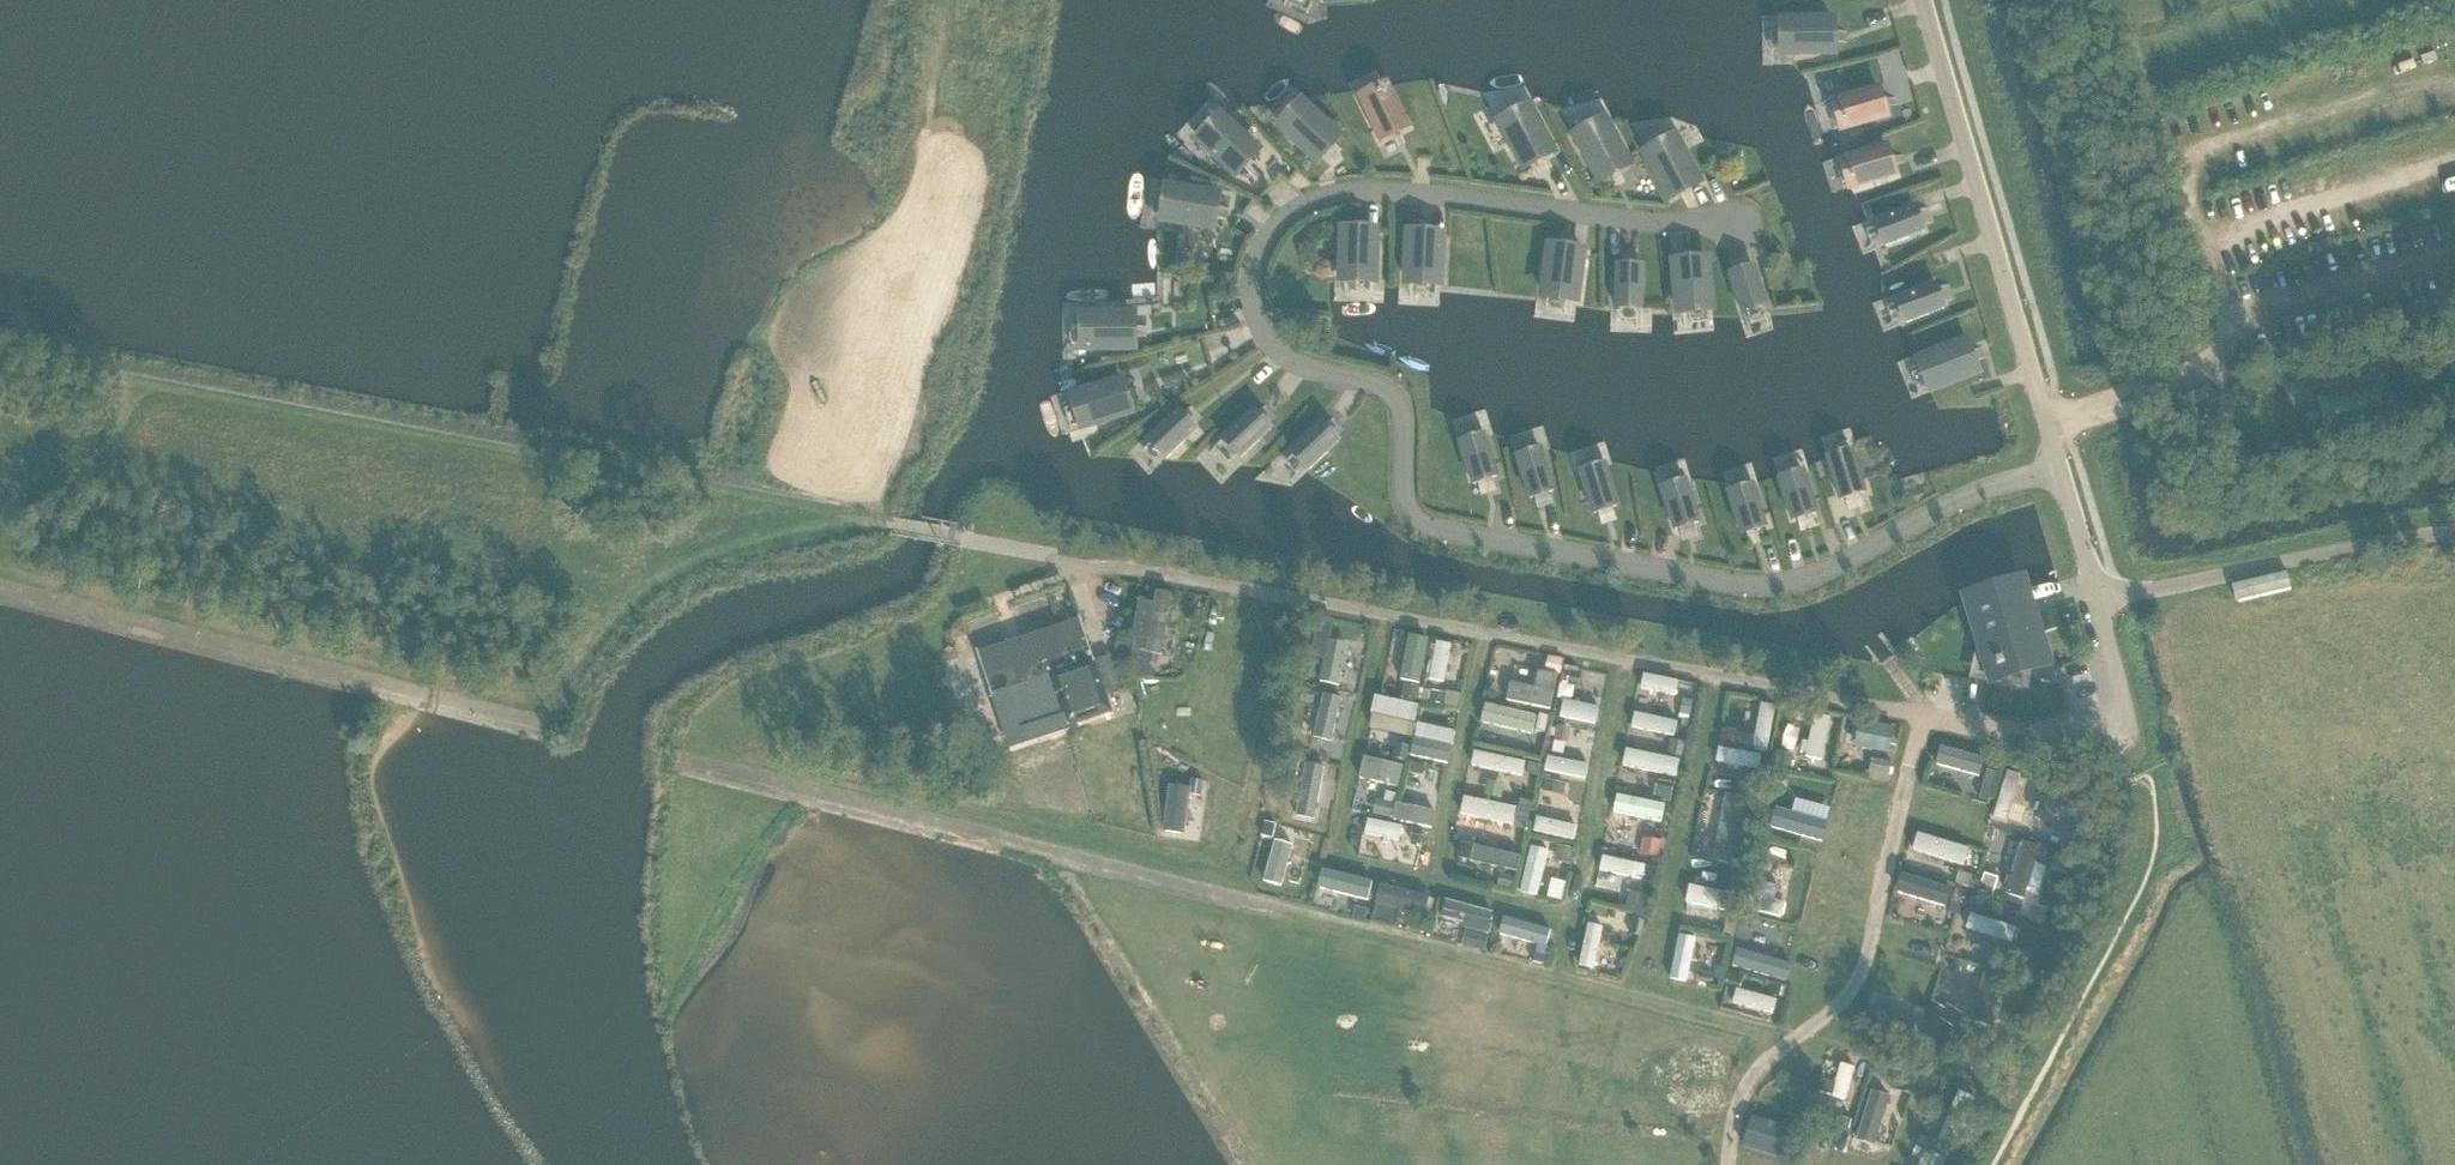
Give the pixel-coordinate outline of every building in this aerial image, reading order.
[(1785,55),(1833,54),(1832,20),(1784,21),(1785,55)] [(1847,127),(1886,115),(1879,91),(1840,103),(1847,127)] [(1365,103),(1383,140),(1405,129),(1387,92),(1365,103)] [(1338,137),(1303,104),(1280,129),(1316,162),(1338,137)] [(1500,126),(1523,168),(1552,152),(1530,110),(1500,126)] [(1235,175),(1257,150),(1222,118),(1199,143),(1235,175)] [(1576,139),(1599,181),(1628,165),(1605,123),(1576,139)] [(1669,199),(1699,182),(1676,140),(1646,156),(1669,199)] [(1894,173),(1887,149),(1848,161),(1855,185),(1894,173)] [(1212,229),(1217,196),(1170,188),(1164,221),(1212,229)] [(1924,232),(1914,209),(1876,224),(1885,247),(1924,232)] [(1376,231),(1342,230),(1340,278),(1374,279),(1376,231)] [(1442,235),(1408,233),(1406,281),(1440,283),(1442,235)] [(1583,251),(1549,247),(1543,295),(1577,299),(1583,251)] [(1707,259),(1673,263),(1678,311),(1712,308),(1707,259)] [(1642,267),(1617,267),(1616,307),(1641,308),(1642,267)] [(1764,306),(1751,270),(1729,278),(1742,314),(1764,306)] [(1944,308),(1935,285),(1897,299),(1906,323),(1944,308)] [(1085,316),(1085,350),(1133,349),(1133,315),(1085,316)] [(1231,326),(1213,333),(1223,361),(1234,358),(1229,345),(1237,342),(1231,326)] [(1978,374),(1965,343),(1920,360),(1933,392),(1978,374)] [(1075,396),(1084,428),(1130,414),(1120,381),(1075,396)] [(1270,429),(1253,411),(1223,439),(1241,458),(1270,429)] [(1196,430),(1179,412),(1149,440),(1167,458),(1196,430)] [(1338,442),(1321,423),(1291,452),(1309,470),(1338,442)] [(1496,476),(1484,437),(1460,445),(1472,484),(1496,476)] [(1553,490),(1541,451),(1517,459),(1529,498),(1553,490)] [(1864,492),(1852,453),(1828,460),(1840,499),(1864,492)] [(1617,506),(1604,467),(1580,474),(1593,513),(1617,506)] [(1816,512),(1803,474),(1779,481),(1792,520),(1816,512)] [(1698,522),(1686,483),(1662,491),(1674,530),(1698,522)] [(1765,526),(1753,487),(1728,495),(1741,534),(1765,526)] [(1169,655),(1171,589),(1156,588),(1156,598),(1137,597),(1135,654),(1169,655)] [(2043,656),(2023,592),(1978,606),(1989,642),(1983,643),(1977,673),(2022,682),(2026,661),(2043,656)] [(1094,661),(1079,617),(976,651),(991,695),(1007,690),(1020,730),(1064,715),(1051,676),(1094,661)] [(1406,677),(1426,679),(1430,634),(1410,632),(1406,677)] [(1323,679),(1345,682),(1350,639),(1327,637),(1323,679)] [(1448,678),(1453,640),(1437,638),(1432,676),(1448,678)] [(1110,656),(1094,661),(1051,676),(1064,715),(1068,726),(1111,712),(1106,697),(1122,691),(1110,656)] [(1513,677),(1509,696),(1553,706),(1562,672),(1541,667),(1537,683),(1513,677)] [(1678,693),(1682,677),(1646,669),(1643,685),(1678,693)] [(1319,691),(1318,750),(1343,751),(1344,692),(1319,691)] [(1564,697),(1562,714),(1599,719),(1602,701),(1564,697)] [(1416,731),(1419,702),(1380,698),(1377,727),(1416,731)] [(1484,718),(1534,730),(1538,711),(1488,699),(1484,718)] [(1754,742),(1769,745),(1778,702),(1762,699),(1754,742)] [(1635,710),(1633,726),(1678,731),(1680,715),(1635,710)] [(1812,737),(1802,737),(1801,753),(1828,755),(1831,711),(1813,711),(1812,737)] [(1857,741),(1891,751),(1898,724),(1864,715),(1857,741)] [(1450,760),(1455,740),(1418,731),(1413,751),(1450,760)] [(1943,742),(1937,762),(1983,775),(1988,755),(1943,742)] [(1628,743),(1624,760),(1678,774),(1683,756),(1628,743)] [(1719,744),(1717,760),(1762,765),(1764,749),(1719,744)] [(1476,746),(1472,762),(1526,773),(1529,757),(1476,746)] [(1588,776),(1592,760),(1550,751),(1547,766),(1588,776)] [(1366,754),(1362,776),(1403,783),(1407,761),(1366,754)] [(1875,754),(1870,771),(1889,777),(1895,760),(1875,754)] [(1298,809),(1317,813),(1328,762),(1308,758),(1298,809)] [(1995,814),(2010,818),(2023,771),(2008,767),(1995,814)] [(1565,802),(1568,778),(1549,776),(1546,800),(1565,802)] [(1656,793),(1674,794),(1675,779),(1657,777),(1656,793)] [(1169,783),(1168,830),(1198,830),(1198,816),(1193,816),(1193,783),(1169,783)] [(1713,790),(1706,853),(1717,854),(1724,791),(1713,790)] [(1617,791),(1615,811),(1665,817),(1668,797),(1617,791)] [(1726,791),(1718,858),(1738,860),(1745,793),(1726,791)] [(1466,794),(1464,815),(1530,820),(1532,799),(1466,794)] [(1377,796),(1375,815),(1437,822),(1439,802),(1377,796)] [(1804,828),(1809,812),(1769,801),(1764,817),(1804,828)] [(1576,837),(1580,822),(1539,811),(1535,826),(1576,837)] [(1401,838),(1405,823),(1371,815),(1368,829),(1401,838)] [(1286,877),(1298,835),(1284,831),(1271,873),(1286,877)] [(1917,832),(1914,850),(1968,860),(1971,841),(1917,832)] [(2037,861),(2043,842),(2021,835),(2008,877),(1986,870),(1981,889),(2025,903),(2032,882),(2041,885),(2048,864),(2037,861)] [(1522,889),(1541,893),(1550,844),(1531,841),(1522,889)] [(1556,857),(1574,860),(1577,844),(1559,841),(1556,857)] [(1465,844),(1464,862),(1520,863),(1521,845),(1465,844)] [(1645,874),(1647,859),(1604,853),(1602,869),(1645,874)] [(1333,906),(1340,869),(1324,866),(1317,904),(1333,906)] [(1898,889),(1949,906),(1956,885),(1905,869),(1898,889)] [(1428,913),(1433,895),(1385,880),(1374,916),(1399,923),(1404,906),(1428,913)] [(1690,883),(1688,902),(1742,906),(1744,888),(1690,883)] [(1447,896),(1442,916),(1467,922),(1463,942),(1487,947),(1496,908),(1447,896)] [(2014,939),(2019,923),(1972,909),(1967,925),(2014,939)] [(1549,943),(1554,925),(1504,911),(1499,930),(1549,943)] [(1583,964),(1599,965),(1603,922),(1587,920),(1583,964)] [(1682,930),(1671,975),(1688,980),(1699,934),(1682,930)] [(1734,962),(1774,974),(1779,960),(1739,947),(1734,962)] [(1776,1011),(1781,994),(1734,982),(1730,998),(1776,1011)] [(1827,1074),(1823,1090),(1849,1097),(1858,1063),(1842,1059),(1838,1076),(1827,1074)] [(1872,1087),(1861,1137),(1881,1142),(1892,1091),(1872,1087)] [(1938,1139),(1954,1145),(1972,1101),(1956,1094),(1938,1139)] [(1801,1123),(1805,1109),(1796,1106),(1792,1120),(1801,1123)] [(1781,1158),(1786,1141),(1773,1137),(1774,1133),(1749,1126),(1743,1146),(1781,1158)]
